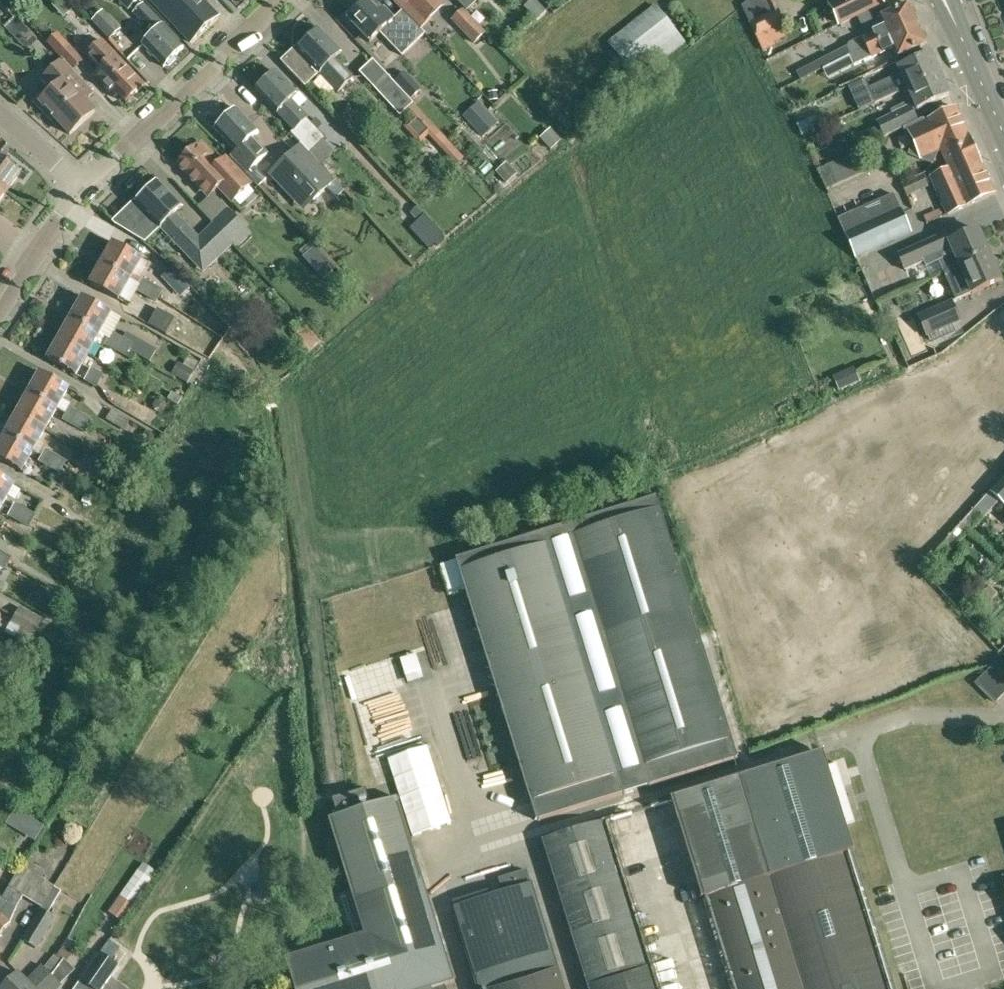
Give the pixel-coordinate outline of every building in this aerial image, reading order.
[(128,10),(138,0),(119,0),(128,10)] [(191,43),(218,16),(203,0),(150,0),(191,43)] [(419,30),(402,12),(394,19),(383,8),(378,13),(366,1),(364,3),(362,0),(361,0),(346,14),(349,17),(347,19),(369,43),(379,33),(401,56),(424,35),(419,30)] [(419,30),(430,19),(428,17),(442,3),(440,0),(391,0),(402,12),(419,30)] [(466,11),(478,0),(456,0),(466,11)] [(784,25),(771,0),(750,0),(743,6),(758,38),(768,33),(784,25)] [(829,2),(840,24),(856,16),(876,7),(873,0),(833,0),(829,2)] [(143,44),(163,66),(164,66),(165,67),(166,66),(170,67),(177,60),(176,56),(185,48),(144,3),(134,12),(150,29),(153,26),(157,31),(143,44)] [(882,16),(878,18),(883,28),(849,43),(846,48),(850,56),(867,48),(918,24),(909,4),(882,16)] [(685,43),(656,6),(609,43),(638,80),(685,43)] [(120,29),(102,10),(92,21),(110,39),(120,29)] [(484,34),(463,11),(452,21),(473,43),(484,34)] [(927,43),(918,24),(867,48),(850,56),(854,65),(892,48),(896,57),(927,43)] [(319,74),(337,93),(352,78),(334,59),(340,53),(319,30),(283,64),(305,87),(319,74)] [(72,70),(73,69),(83,60),(58,33),(49,42),(64,59),(62,60),(72,70)] [(93,74),(104,85),(117,100),(120,97),(127,104),(146,86),(126,65),(123,68),(113,58),(117,55),(104,41),(91,52),(88,48),(84,51),(100,68),(93,74)] [(907,89),(940,74),(930,52),(897,66),(898,67),(890,70),(893,76),(868,87),(875,103),(907,89)] [(72,70),(62,60),(43,78),(51,87),(83,123),(95,112),(85,101),(94,93),(73,69),(72,70)] [(275,72),(256,91),(294,131),(290,134),(301,146),(302,146),(310,155),(324,141),(326,139),(307,120),(307,119),(290,101),(297,95),(275,72)] [(393,82),(410,100),(421,89),(405,72),(393,82)] [(940,74),(907,89),(912,101),(889,111),(891,115),(876,122),(878,126),(864,133),(869,144),(883,138),(906,126),(917,121),(913,111),(916,110),(916,111),(950,96),(940,74)] [(410,100),(393,82),(390,79),(377,92),(399,116),(413,103),(410,100)] [(83,123),(51,87),(35,102),(51,120),(54,117),(70,135),(83,123)] [(498,123),(479,102),(464,116),(483,137),(498,123)] [(917,121),(906,126),(914,143),(909,154),(932,163),(936,151),(941,149),(969,137),(956,108),(927,120),(928,122),(923,124),(921,119),(917,121)] [(260,133),(259,133),(237,109),(216,129),(237,151),(231,157),(232,158),(258,187),(259,187),(267,180),(255,167),(268,155),(254,139),(260,133)] [(941,149),(949,168),(931,177),(935,186),(981,165),(969,137),(941,149)] [(178,164),(198,186),(209,197),(219,188),(232,202),(251,185),(226,158),(217,166),(210,158),(214,155),(202,143),(199,146),(198,145),(178,164)] [(302,146),(277,169),(285,177),(299,190),(301,188),(314,202),(328,189),(338,199),(344,193),(345,192),(335,181),(336,181),(321,165),(320,166),(319,164),(310,155),(302,146)] [(827,190),(868,172),(859,152),(818,170),(827,190)] [(7,191),(21,173),(0,158),(0,186),(7,191)] [(981,165),(935,186),(947,214),(994,193),(981,165)] [(927,187),(922,175),(902,183),(907,196),(927,187)] [(233,246),(213,225),(199,238),(177,214),(183,208),(159,183),(137,204),(138,204),(116,225),(146,243),(160,229),(184,255),(191,249),(209,269),(233,246)] [(844,233),(844,235),(854,255),(855,255),(909,230),(900,210),(899,208),(893,194),(838,219),(837,219),(844,233)] [(418,221),(436,241),(443,235),(425,215),(424,215),(417,207),(410,213),(418,221)] [(212,223),(213,225),(233,246),(236,248),(252,233),(227,208),(212,223)] [(944,273),(988,253),(978,230),(950,242),(946,233),(898,254),(906,271),(927,261),(928,266),(938,261),(944,273)] [(102,263),(130,279),(141,258),(113,242),(102,263)] [(988,253),(944,273),(948,282),(952,280),(960,298),(972,293),(1001,281),(988,253)] [(130,279),(102,263),(90,284),(118,300),(130,279)] [(190,300),(201,291),(185,271),(174,280),(190,300)] [(160,296),(163,290),(152,284),(143,278),(139,284),(160,296)] [(135,291),(148,298),(157,302),(160,296),(139,284),(135,291)] [(83,297),(71,318),(99,334),(110,313),(83,297)] [(960,320),(952,302),(919,316),(927,335),(960,320)] [(176,318),(168,314),(158,309),(157,309),(149,325),(167,335),(176,318)] [(71,318),(59,339),(87,355),(99,334),(71,318)] [(320,341),(304,325),(293,336),(298,341),(293,346),(303,356),(320,341)] [(112,332),(108,339),(130,350),(134,344),(112,332)] [(87,355),(59,339),(47,360),(75,376),(87,355)] [(130,350),(108,339),(105,345),(126,357),(130,350)] [(91,368),(84,381),(97,388),(104,375),(91,368)] [(846,392),(860,387),(852,369),(839,375),(846,392)] [(56,408),(62,399),(68,388),(40,372),(28,393),(56,409),(56,408)] [(56,409),(28,393),(16,414),(44,430),(56,409)] [(145,422),(152,410),(131,398),(125,410),(145,422)] [(91,419),(70,407),(66,414),(87,425),(91,419)] [(125,430),(130,421),(112,410),(106,420),(125,430)] [(16,414),(4,435),(32,451),(44,430),(16,414)] [(87,425),(66,414),(62,420),(84,432),(87,425)] [(4,435),(0,442),(0,460),(20,472),(32,451),(4,435)] [(43,455),(64,467),(67,461),(46,449),(43,455)] [(64,467),(43,455),(39,462),(60,474),(64,467)] [(266,479),(274,478),(272,467),(265,468),(266,479)] [(990,493),(1003,506),(1003,477),(990,493)] [(1,506),(13,485),(0,478),(0,505),(1,506)] [(738,759),(657,498),(456,560),(537,821),(738,759)] [(16,503),(12,510),(33,522),(37,515),(16,503)] [(33,522),(12,510),(8,516),(30,528),(33,522)] [(8,563),(11,557),(0,551),(0,559),(8,563)] [(990,618),(1000,609),(992,600),(998,594),(990,586),(974,601),(982,610),(982,609),(990,618)] [(34,635),(37,630),(43,619),(20,607),(12,622),(16,625),(10,635),(27,644),(33,634),(34,635)] [(999,661),(977,683),(995,703),(1003,694),(1003,667),(999,661)] [(875,925),(867,899),(823,754),(739,780),(799,972),(882,947),(875,925)] [(882,947),(799,972),(739,780),(673,800),(703,898),(709,896),(738,988),(895,988),(882,947)] [(287,957),(286,958),(285,958),(285,959),(294,987),(287,988),(447,988),(446,986),(457,983),(411,838),(400,803),(399,798),(371,807),(366,790),(333,800),(338,817),(330,819),(365,933),(287,957)] [(31,819),(22,814),(18,821),(26,826),(31,819)] [(605,821),(543,840),(589,988),(657,988),(605,821)] [(43,904),(55,885),(44,879),(43,881),(21,868),(2,898),(8,910),(3,915),(0,918),(0,935),(11,923),(18,906),(26,893),(33,898),(43,904)] [(557,968),(532,883),(530,884),(526,872),(500,880),(504,893),(453,908),(478,988),(564,988),(557,968)] [(261,887),(262,900),(279,898),(277,873),(259,874),(260,879),(251,879),(253,888),(261,887)] [(43,904),(41,909),(38,908),(34,914),(37,916),(23,940),(37,949),(55,917),(49,913),(62,891),(55,887),(55,886),(55,885),(43,904)] [(126,887),(109,912),(123,922),(140,897),(126,887)] [(3,915),(8,910),(2,898),(0,902),(0,918),(3,915)] [(100,953),(100,952),(95,960),(81,981),(75,988),(104,988),(120,966),(110,959),(118,947),(110,940),(100,953)] [(63,961),(55,955),(45,967),(43,965),(27,981),(19,972),(1,988),(37,988),(42,984),(63,961)] [(37,988),(56,988),(61,984),(73,969),(63,961),(42,984),(37,988)]
